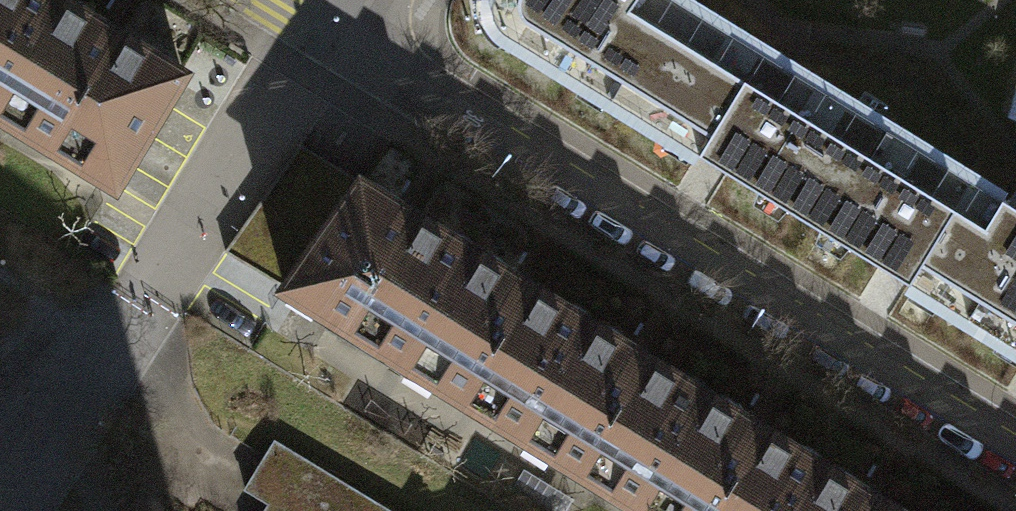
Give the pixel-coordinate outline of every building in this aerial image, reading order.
[(65,0),(63,0),(0,103),(0,114),(114,183),(182,71),(65,0)] [(63,0),(0,0),(0,103),(63,0)] [(639,116),(702,14),(679,0),(490,0),(490,1),(491,9),(491,16),(493,23),(498,28),(503,33),(639,116)] [(639,116),(818,225),(881,123),(702,14),(639,116)] [(818,225),(944,302),(1007,200),(881,123),(818,225)] [(228,256),(645,510),(906,510),(871,490),(751,416),(641,349),(525,279),(407,206),(299,140),(228,256)] [(1007,200),(944,302),(1015,346),(1015,206),(1007,200)] [(276,439),(244,490),(267,505),(264,510),(392,510),(276,439)]
